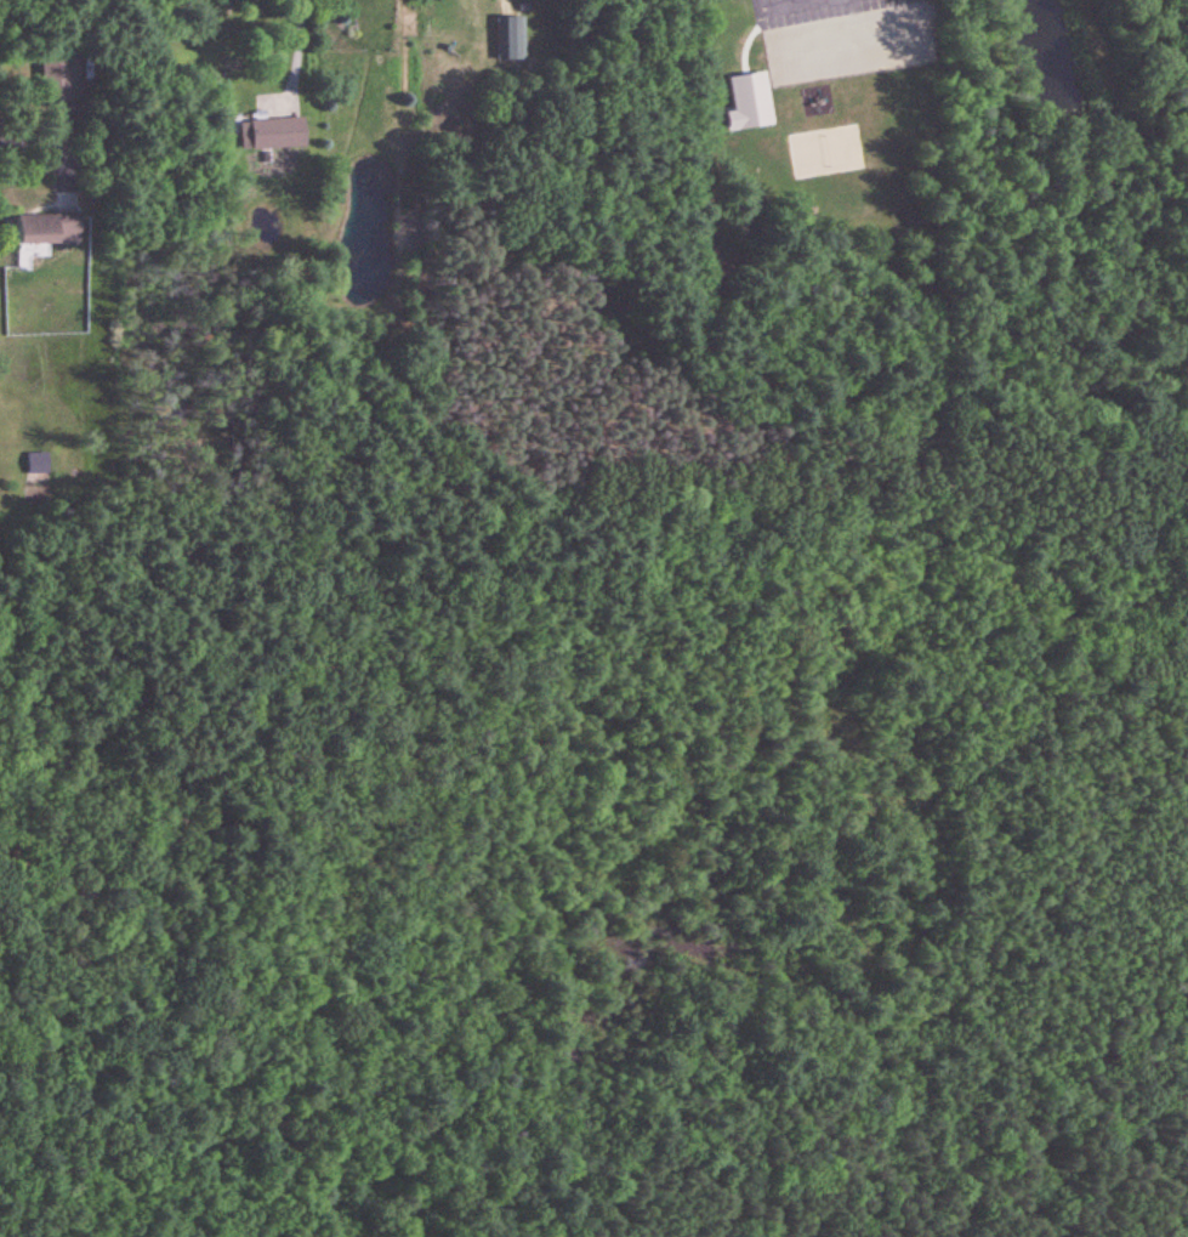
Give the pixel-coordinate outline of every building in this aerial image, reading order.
[(73,59),(42,59),(42,103),(73,103),(73,59)] [(244,150),(307,148),(306,118),(243,121),(244,150)] [(79,215),(17,215),(17,246),(79,246),(79,215)]
